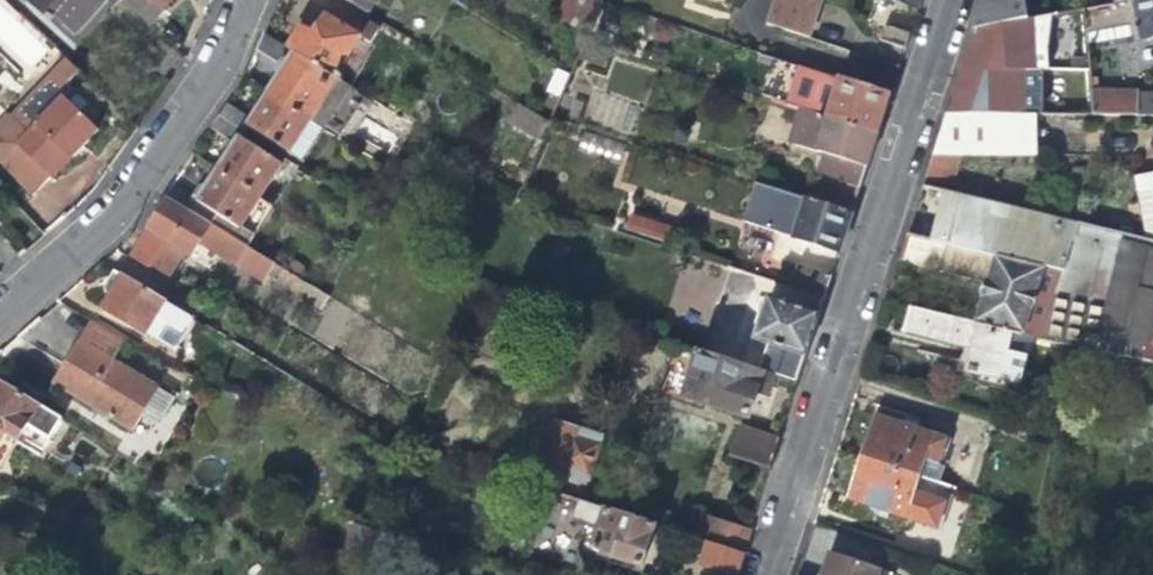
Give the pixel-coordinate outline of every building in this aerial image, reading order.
[(55,51),(6,0),(0,0),(0,48),(28,77),(55,51)] [(79,46),(87,37),(121,1),(120,0),(30,0),(79,46)] [(121,1),(150,26),(171,4),(175,0),(120,0),(121,1)] [(377,0),(340,0),(368,16),(377,0)] [(457,6),(465,11),(471,0),(460,0),(457,6)] [(596,16),(601,4),(594,0),(568,0),(556,19),(586,38),(596,16)] [(766,26),(808,40),(812,27),(820,3),(811,0),(774,0),(766,26)] [(918,12),(922,0),(882,0),(902,6),(918,12)] [(1010,0),(985,0),(974,33),(981,32),(985,32),(1011,27),(1014,26),(1010,0)] [(1116,8),(1152,2),(1152,0),(1114,0),(1116,8)] [(1116,8),(1083,14),(1086,48),(1141,38),(1142,43),(1152,41),(1152,2),(1116,8)] [(602,3),(601,4),(596,16),(626,26),(631,13),(602,3)] [(334,78),(367,26),(333,6),(319,28),(314,36),(303,30),(290,52),(334,78)] [(970,46),(960,77),(1041,75),(1049,75),(1048,52),(1054,19),(1014,26),(1011,27),(985,32),(981,32),(974,33),(970,46)] [(378,33),(367,26),(334,78),(346,85),(378,33)] [(903,59),(910,38),(892,33),(882,35),(877,50),(903,59)] [(350,88),(346,85),(334,78),(290,52),(265,37),(259,53),(285,69),(282,73),(268,95),(312,121),(325,129),(350,88)] [(94,126),(101,118),(66,85),(78,71),(65,57),(11,117),(4,115),(0,119),(0,164),(30,194),(47,176),(52,179),(88,140),(98,130),(94,126)] [(557,107),(571,74),(561,68),(554,84),(549,82),(541,101),(557,107)] [(828,122),(877,138),(883,119),(890,98),(805,71),(792,110),(800,113),(828,122)] [(1035,119),(1043,119),(1041,75),(960,77),(957,86),(947,118),(1035,119)] [(1152,121),(1152,99),(1125,99),(1124,94),(1091,94),(1093,120),(1152,121)] [(292,154),(312,121),(268,95),(259,109),(251,122),(229,107),(220,118),(244,134),(249,126),(292,154)] [(508,124),(537,134),(544,116),(514,106),(508,124)] [(826,159),(811,204),(851,218),(861,189),(877,138),(828,122),(800,113),(789,146),(826,159)] [(245,135),(244,134),(220,118),(212,130),(236,146),(229,157),(219,174),(261,201),(283,167),(242,141),(245,135)] [(947,118),(934,156),(961,157),(1035,159),(1035,119),(947,118)] [(948,195),(961,157),(934,156),(924,189),(946,194),(948,195)] [(235,242),(261,201),(219,174),(209,190),(202,201),(196,198),(187,213),(233,241),(235,242)] [(1152,245),(1152,180),(1136,183),(1148,244),(1152,245)] [(752,226),(839,256),(845,236),(851,218),(811,204),(791,197),(765,189),(752,226)] [(940,216),(931,244),(939,246),(1061,273),(1076,226),(948,195),(946,194),(940,216)] [(322,311),(330,300),(326,297),(248,250),(235,242),(233,241),(187,213),(168,201),(159,216),(132,261),(168,282),(185,254),(192,259),(201,244),(237,266),(237,265),(264,281),(271,271),(280,276),(276,283),(322,311)] [(274,209),(261,201),(235,242),(248,250),(274,209)] [(673,248),(678,234),(619,215),(614,229),(673,248)] [(1148,244),(1076,226),(1061,273),(1040,340),(1080,348),(1152,364),(1152,346),(1100,339),(1115,279),(1141,285),(1150,251),(1152,252),(1152,245),(1148,244)] [(899,266),(931,274),(939,246),(931,244),(908,239),(899,266)] [(939,246),(931,274),(988,288),(986,296),(976,327),(1008,333),(1040,340),(1061,273),(939,246)] [(1150,251),(1141,285),(1115,279),(1100,339),(1152,346),(1152,252),(1150,251)] [(802,269),(794,292),(824,302),(831,279),(802,269)] [(194,323),(124,279),(116,291),(102,313),(145,340),(147,337),(175,354),(194,323)] [(773,348),(763,377),(772,380),(796,388),(814,332),(819,318),(768,301),(754,342),(773,348)] [(1004,355),(1008,333),(976,327),(909,313),(903,335),(920,339),(971,350),(967,373),(1017,384),(1022,359),(1004,355)] [(133,435),(158,394),(112,366),(124,347),(91,327),(73,357),(54,388),(133,435)] [(769,390),(772,380),(763,377),(699,356),(685,399),(747,419),(751,407),(758,387),(769,390)] [(18,445),(28,429),(50,442),(62,423),(0,385),(0,434),(4,437),(18,445)] [(874,421),(861,460),(921,479),(926,463),(936,466),(944,443),(905,430),(874,421)] [(599,440),(557,427),(542,470),(585,483),(599,440)] [(729,459),(769,473),(778,444),(739,431),(729,459)] [(915,496),(921,479),(861,460),(847,503),(872,511),(939,534),(948,506),(915,496)] [(640,568),(652,529),(581,505),(575,522),(602,530),(594,553),(626,564),(640,568)] [(700,520),(693,542),(713,548),(742,557),(749,536),(700,520)] [(704,574),(736,574),(742,557),(713,548),(704,574)] [(828,557),(823,573),(822,574),(881,574),(828,557)]
